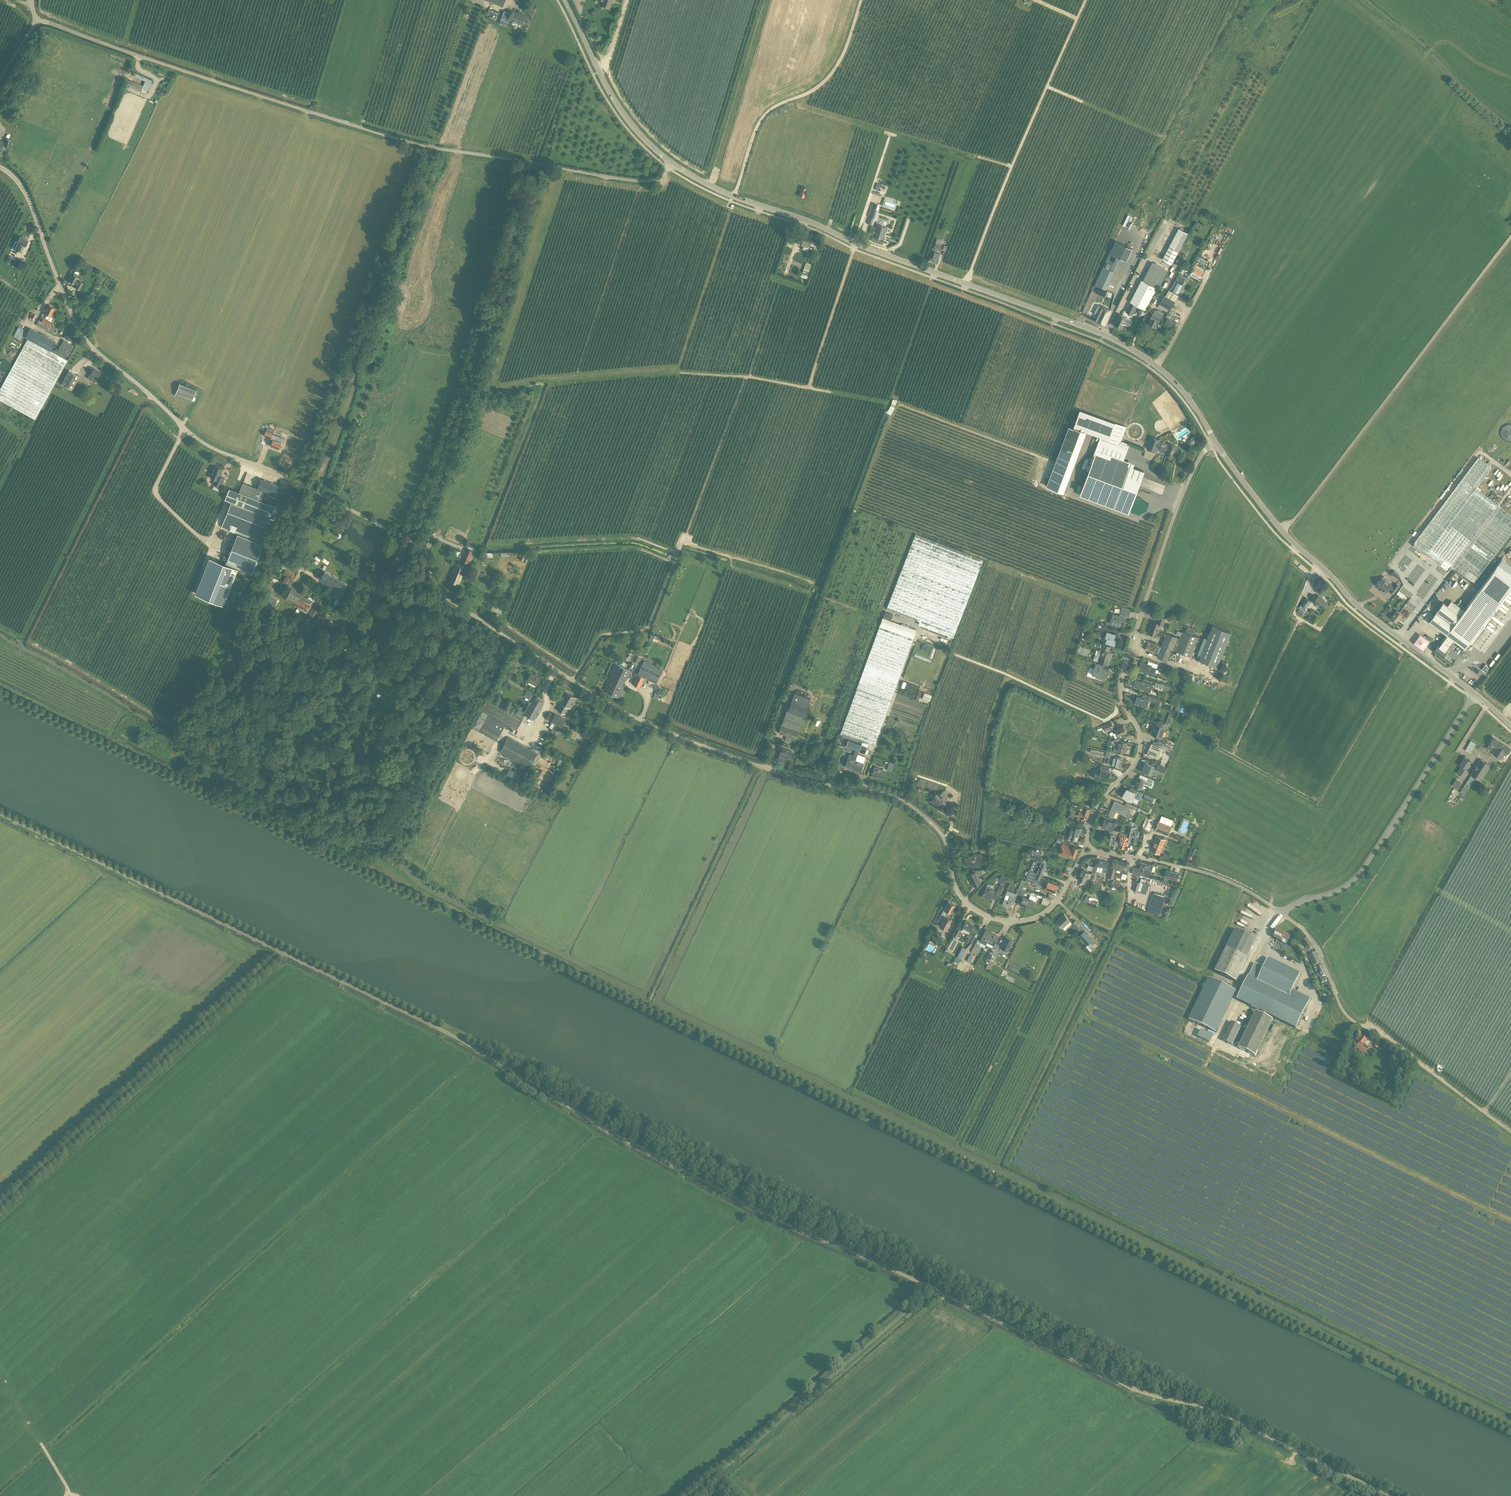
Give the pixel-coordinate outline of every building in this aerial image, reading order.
[(603,1),(601,6),(609,8),(611,2),(611,3),(612,0),(600,0),(603,1)] [(523,25),(526,16),(521,14),(521,15),(511,11),(508,19),(523,25)] [(140,91),(143,86),(129,80),(126,85),(140,91)] [(804,197),(807,188),(802,186),(799,196),(804,197)] [(871,208),(868,217),(866,223),(871,224),(873,218),(875,219),(878,210),(871,208)] [(883,239),(887,227),(876,224),(872,235),(871,240),(882,243),(883,239)] [(1179,228),(1170,244),(1180,249),(1188,233),(1179,228)] [(25,246),(28,240),(20,237),(17,242),(15,241),(12,248),(18,251),(21,244),(25,246)] [(814,247),(816,242),(811,241),(803,239),(801,244),(809,247),(810,246),(814,247)] [(933,248),(940,251),(942,245),(941,244),(942,242),(936,240),(933,248)] [(1172,264),(1180,249),(1170,244),(1162,259),(1172,264)] [(937,263),(940,254),(933,251),(930,260),(937,263)] [(1109,253),(1105,262),(1095,285),(1098,286),(1105,290),(1120,258),(1109,253)] [(814,264),(809,262),(804,275),(806,275),(806,276),(809,277),(814,264)] [(1143,280),(1156,287),(1158,288),(1167,270),(1152,262),(1143,280)] [(1194,267),(1190,275),(1201,279),(1203,274),(1204,271),(1200,270),(1200,269),(1194,267)] [(79,281),(76,280),(78,277),(77,276),(78,275),(75,273),(74,273),(73,275),(69,281),(74,284),(77,285),(75,288),(79,290),(83,283),(79,281)] [(1186,277),(1179,273),(1174,281),(1177,283),(1172,291),(1176,293),(1177,292),(1178,292),(1186,277)] [(1143,280),(1132,302),(1146,309),(1156,287),(1143,280)] [(1098,286),(1095,293),(1105,297),(1108,291),(1105,290),(1098,286)] [(1178,294),(1176,293),(1172,291),(1169,289),(1165,296),(1175,301),(1178,294)] [(1175,301),(1165,296),(1164,295),(1157,307),(1165,311),(1164,313),(1167,314),(1171,306),(1175,301)] [(1130,301),(1126,310),(1131,313),(1136,304),(1130,301)] [(50,316),(54,308),(48,305),(46,309),(46,308),(40,320),(39,319),(36,325),(47,330),(51,322),(45,319),(47,314),(50,316)] [(1171,306),(1167,314),(1166,316),(1171,319),(1176,309),(1171,306)] [(1107,318),(1110,311),(1103,307),(1096,321),(1105,324),(1108,318),(1107,318)] [(1158,323),(1163,314),(1155,310),(1150,319),(1149,318),(1147,323),(1155,327),(1157,322),(1158,323)] [(1114,325),(1122,328),(1124,323),(1127,325),(1130,318),(1119,314),(1114,325)] [(1165,324),(1173,328),(1176,323),(1167,318),(1165,324)] [(42,407),(53,386),(67,360),(49,351),(54,342),(29,328),(25,337),(28,338),(24,345),(8,374),(0,389),(0,400),(35,419),(42,407)] [(63,340),(57,350),(68,356),(74,346),(63,340)] [(97,379),(101,372),(91,367),(89,369),(92,370),(89,374),(90,375),(89,377),(89,379),(93,381),(95,381),(96,378),(97,379)] [(72,389),(79,376),(68,370),(61,384),(72,389)] [(191,401),(196,389),(179,383),(175,395),(191,401)] [(1121,441),(1126,427),(1115,423),(1081,410),(1074,427),(1070,425),(1056,462),(1055,464),(1047,486),(1059,490),(1067,466),(1081,430),(1102,437),(1103,434),(1121,441)] [(4,413),(1,416),(9,422),(12,419),(4,413)] [(267,427),(265,431),(263,435),(273,439),(270,446),(279,449),(281,442),(277,441),(279,438),(276,436),(278,431),(267,427)] [(1510,533),(1510,442),(1499,433),(1413,545),(1448,571),(1452,566),(1474,583),(1510,533)] [(1096,453),(1122,463),(1129,444),(1121,441),(1103,434),(1102,437),(1096,453)] [(1166,454),(1171,456),(1173,457),(1175,454),(1176,454),(1177,451),(1176,451),(1177,446),(1170,444),(1169,445),(1159,442),(1160,440),(1152,437),(1147,449),(1156,452),(1158,446),(1167,450),(1166,454)] [(1122,463),(1096,453),(1095,457),(1091,456),(1086,469),(1090,471),(1082,492),(1129,510),(1138,486),(1142,477),(1144,471),(1133,467),(1122,463)] [(215,465),(210,477),(216,479),(214,484),(220,487),(223,477),(220,476),(223,468),(219,467),(218,466),(217,465),(216,466),(215,465)] [(257,488),(243,483),(239,492),(229,488),(225,499),(231,501),(221,526),(238,533),(226,563),(253,574),(263,548),(259,546),(261,542),(271,517),(276,519),(278,515),(280,516),(282,509),(281,508),(283,504),(280,503),(285,489),(261,479),(257,488)] [(1162,494),(1165,486),(1152,481),(1149,489),(1162,494)] [(1143,508),(1145,502),(1135,499),(1131,511),(1142,514),(1144,508),(1143,508)] [(953,637),(983,559),(915,533),(887,610),(920,622),(919,624),(953,637)] [(470,565),(476,550),(468,547),(462,562),(470,565)] [(210,557),(196,593),(224,604),(238,568),(210,557)] [(458,585),(466,567),(457,563),(449,581),(458,585)] [(1429,622),(1446,635),(1444,639),(1447,641),(1446,642),(1451,646),(1454,641),(1465,649),(1470,642),(1472,644),(1510,591),(1510,574),(1498,565),(1464,610),(1451,601),(1448,606),(1443,602),(1429,622)] [(294,574),(285,568),(282,574),(285,575),(281,581),(286,584),(290,579),(291,579),(294,574)] [(1409,577),(1417,582),(1425,569),(1422,568),(1420,571),(1419,570),(1416,574),(1413,571),(1409,577)] [(326,582),(323,587),(327,589),(330,585),(333,586),(334,584),(338,586),(341,580),(325,571),(321,580),(326,582)] [(1394,592),(1399,586),(1396,583),(1393,587),(1391,586),(1391,585),(1385,581),(1386,580),(1386,579),(1386,578),(1384,577),(1383,577),(1382,577),(1381,578),(1379,581),(1378,581),(1377,582),(1377,583),(1376,583),(1376,584),(1376,585),(1380,588),(1381,589),(1385,593),(1389,588),(1394,592)] [(333,586),(331,590),(336,592),(334,595),(339,598),(347,584),(341,580),(338,586),(334,584),(333,586)] [(298,599),(301,594),(291,589),(286,599),(295,604),(298,599)] [(313,601),(301,594),(298,599),(295,604),(307,611),(313,601)] [(264,604),(275,610),(278,605),(276,604),(277,601),(269,596),(264,604)] [(1322,609),(1327,603),(1321,599),(1322,598),(1318,596),(1313,602),(1322,609)] [(313,617),(323,600),(319,598),(309,615),(313,617)] [(1305,608),(1310,602),(1306,599),(1299,608),(1304,612),(1306,609),(1305,608)] [(501,614),(503,610),(493,605),(491,610),(501,614)] [(1407,618),(1411,612),(1403,606),(1399,612),(1396,611),(1391,618),(1396,622),(1402,615),(1407,618)] [(866,663),(841,734),(845,735),(866,743),(874,746),(881,728),(916,631),(891,621),(893,615),(885,612),(883,619),(866,663)] [(1120,616),(1113,613),(1110,623),(1121,627),(1122,621),(1125,621),(1127,616),(1121,614),(1120,616)] [(1159,616),(1156,623),(1152,621),(1148,633),(1157,636),(1157,635),(1158,635),(1158,636),(1160,637),(1161,633),(1159,633),(1161,629),(1159,628),(1161,624),(1164,625),(1166,618),(1159,616)] [(1103,632),(1107,633),(1104,641),(1115,645),(1118,635),(1110,633),(1111,629),(1105,627),(1105,626),(1098,623),(1097,627),(1099,628),(1100,630),(1103,631),(1103,632)] [(1180,638),(1168,633),(1158,657),(1167,661),(1168,658),(1177,661),(1180,654),(1171,651),(1172,649),(1191,656),(1198,637),(1192,635),(1195,629),(1188,626),(1185,632),(1183,631),(1180,638)] [(1226,655),(1223,654),(1231,633),(1213,626),(1199,660),(1217,667),(1221,659),(1224,660),(1226,655)] [(1430,641),(1420,634),(1415,642),(1414,642),(1424,649),(1430,641)] [(1449,648),(1450,649),(1451,649),(1452,649),(1452,648),(1452,647),(1451,646),(1446,642),(1447,641),(1444,639),(1441,642),(1438,646),(1434,651),(1443,657),(1446,652),(1449,648)] [(1156,653),(1159,645),(1148,641),(1145,650),(1156,653)] [(1108,665),(1112,653),(1108,652),(1110,646),(1104,645),(1098,662),(1108,665)] [(639,664),(642,657),(635,654),(632,661),(639,664)] [(656,683),(662,669),(644,661),(633,684),(640,687),(644,678),(656,683)] [(1139,671),(1143,672),(1154,676),(1156,668),(1151,666),(1152,665),(1148,664),(1141,662),(1139,669),(1139,671)] [(616,664),(610,676),(615,679),(618,674),(625,678),(629,670),(616,664)] [(1107,677),(1108,673),(1106,672),(1107,670),(1103,669),(1104,666),(1096,664),(1093,675),(1100,677),(1099,678),(1104,680),(1105,677),(1107,677)] [(537,685),(541,678),(531,673),(527,680),(537,685)] [(615,679),(610,676),(604,690),(617,696),(625,678),(618,674),(615,679)] [(1153,685),(1148,683),(1142,681),(1142,682),(1136,680),(1133,687),(1150,692),(1153,685)] [(569,707),(571,708),(577,697),(565,691),(559,701),(561,702),(557,709),(565,714),(569,707)] [(922,698),(930,700),(932,694),(924,692),(922,698)] [(795,693),(788,711),(787,710),(779,732),(786,735),(785,740),(791,742),(793,738),(795,739),(810,699),(795,693)] [(517,729),(525,715),(490,695),(482,709),(517,729)] [(1159,705),(1161,700),(1149,696),(1148,699),(1145,698),(1145,699),(1137,696),(1135,703),(1147,707),(1149,700),(1155,703),(1159,705)] [(535,698),(525,715),(522,720),(525,722),(528,716),(533,720),(543,702),(535,698)] [(505,724),(488,714),(481,710),(472,726),(496,740),(505,724)] [(562,727),(565,720),(555,714),(554,715),(549,712),(546,718),(562,727)] [(1113,727),(1111,722),(1102,726),(1105,731),(1113,727)] [(1164,728),(1162,727),(1155,724),(1153,728),(1154,728),(1152,734),(1159,737),(1157,742),(1159,743),(1165,746),(1168,739),(1162,737),(1164,730),(1163,730),(1164,728)] [(1116,733),(1117,732),(1119,735),(1117,736),(1119,738),(1124,736),(1123,734),(1126,732),(1124,726),(1115,730),(1116,733)] [(529,768),(537,754),(508,737),(500,752),(529,768)] [(1495,748),(1499,741),(1493,737),(1489,744),(1487,748),(1490,751),(1493,746),(1495,748)] [(1112,741),(1112,743),(1115,744),(1114,750),(1125,753),(1127,743),(1120,741),(1119,738),(1112,741)] [(587,749),(591,742),(586,739),(583,747),(587,749)] [(859,751),(861,745),(849,740),(847,746),(859,751)] [(1470,753),(1475,744),(1471,741),(1465,750),(1470,753)] [(1507,754),(1510,749),(1500,742),(1493,753),(1500,758),(1503,754),(1506,756),(1507,754)] [(1165,746),(1159,743),(1158,747),(1157,747),(1157,746),(1151,743),(1146,755),(1154,758),(1155,756),(1159,758),(1162,748),(1173,753),(1174,750),(1165,746)] [(861,745),(859,751),(865,753),(867,747),(861,745)] [(790,756),(792,752),(782,748),(778,758),(784,761),(785,759),(790,760),(791,756),(790,756)] [(1108,757),(1109,758),(1108,764),(1119,767),(1121,757),(1115,756),(1115,753),(1112,752),(1110,752),(1108,757)] [(848,758),(845,765),(851,767),(850,768),(851,769),(852,767),(853,766),(852,766),(853,765),(854,765),(858,754),(855,753),(854,755),(850,754),(848,758)] [(865,757),(858,754),(854,765),(853,765),(852,766),(853,766),(852,767),(851,769),(855,770),(855,769),(860,771),(865,757)] [(1457,772),(1464,777),(1468,771),(1465,769),(1470,761),(1464,757),(1459,764),(1461,765),(1457,772)] [(1471,775),(1476,778),(1479,780),(1489,765),(1480,759),(1471,774),(1471,775)] [(1167,768),(1164,767),(1152,762),(1151,765),(1145,762),(1141,771),(1148,774),(1149,772),(1152,773),(1154,768),(1165,773),(1167,768)] [(1095,771),(1093,778),(1102,780),(1103,777),(1109,779),(1111,772),(1106,771),(1106,770),(1109,770),(1110,767),(1101,765),(1100,769),(1101,770),(1100,772),(1095,771)] [(883,778),(886,771),(874,767),(871,776),(876,777),(876,776),(883,778)] [(509,769),(505,777),(520,786),(524,777),(509,769)] [(1471,775),(1460,792),(1463,794),(1467,789),(1468,789),(1476,778),(1471,775)] [(1153,783),(1154,780),(1146,777),(1145,780),(1138,777),(1136,781),(1134,786),(1142,789),(1143,785),(1146,784),(1148,785),(1149,786),(1152,788),(1154,784),(1153,783)] [(1461,782),(1456,779),(1452,785),(1457,788),(1461,782)] [(1140,800),(1143,793),(1130,788),(1129,790),(1127,789),(1124,796),(1129,798),(1128,800),(1132,802),(1134,797),(1140,800)] [(944,801),(948,796),(943,791),(940,794),(943,796),(941,798),(936,794),(931,801),(940,809),(946,802),(944,801)] [(1143,799),(1152,802),(1154,798),(1145,794),(1143,799)] [(1140,808),(1133,805),(1127,803),(1125,806),(1115,801),(1109,815),(1113,817),(1116,811),(1130,817),(1132,812),(1135,813),(1136,810),(1139,811),(1140,808)] [(1082,812),(1080,811),(1078,816),(1082,818),(1081,820),(1085,821),(1085,819),(1087,819),(1089,814),(1082,812)] [(1116,834),(1116,831),(1112,829),(1115,823),(1105,819),(1102,827),(1110,830),(1109,833),(1116,834)] [(1150,831),(1154,821),(1150,819),(1146,830),(1150,831)] [(1168,835),(1171,826),(1159,821),(1156,830),(1168,835)] [(1072,825),(1070,832),(1075,833),(1079,834),(1081,828),(1072,825)] [(1120,842),(1119,846),(1125,848),(1127,840),(1130,841),(1132,841),(1137,843),(1139,835),(1137,835),(1138,833),(1133,831),(1134,830),(1135,830),(1136,827),(1129,825),(1126,835),(1119,833),(1118,840),(1118,841),(1120,842)] [(1075,833),(1070,832),(1068,838),(1077,841),(1079,834),(1075,833)] [(1116,834),(1109,833),(1107,843),(1111,844),(1112,842),(1114,842),(1114,838),(1116,839),(1117,835),(1116,834)] [(1160,854),(1166,839),(1156,835),(1150,850),(1160,854)] [(389,841),(380,837),(376,844),(385,849),(389,841)] [(1075,858),(1078,848),(1063,842),(1059,853),(1075,858)] [(1036,850),(1035,851),(1032,850),(1030,858),(1038,860),(1038,858),(1039,858),(1041,853),(1037,852),(1038,851),(1036,850)] [(976,865),(977,867),(982,866),(981,853),(977,853),(977,855),(969,855),(969,857),(966,857),(967,866),(976,865)] [(1103,872),(1106,872),(1109,863),(1099,860),(1097,866),(1104,868),(1103,872)] [(1116,869),(1119,862),(1113,860),(1108,877),(1114,879),(1114,876),(1116,877),(1118,871),(1117,871),(1118,869),(1116,869)] [(1035,867),(1034,872),(1033,874),(1041,877),(1046,864),(1041,862),(1037,861),(1034,867),(1035,867)] [(1118,871),(1116,877),(1121,878),(1123,873),(1127,874),(1129,868),(1126,867),(1127,864),(1119,862),(1116,869),(1118,869),(1117,871),(1118,871)] [(1142,869),(1140,874),(1144,875),(1144,873),(1151,874),(1153,865),(1141,862),(1140,868),(1143,869),(1143,870),(1142,869)] [(1140,874),(1142,869),(1134,867),(1132,874),(1140,876),(1140,874)] [(977,875),(980,874),(978,870),(972,870),(973,873),(968,875),(973,886),(980,883),(977,875)] [(1039,881),(1044,883),(1045,879),(1041,877),(1033,874),(1034,872),(1029,870),(1028,872),(1027,875),(1025,880),(1030,882),(1032,877),(1040,880),(1039,881)] [(1089,873),(1082,870),(1080,875),(1090,879),(1092,874),(1089,873)] [(1181,874),(1170,871),(1168,878),(1179,881),(1181,874)] [(1090,879),(1080,875),(1078,879),(1082,881),(1081,882),(1080,882),(1079,885),(1086,888),(1088,883),(1090,879)] [(1054,891),(1057,884),(1048,881),(1045,880),(1044,883),(1047,884),(1045,888),(1054,891)] [(1135,881),(1133,890),(1141,893),(1143,884),(1135,881)] [(1011,908),(1011,907),(1016,894),(1012,892),(1015,885),(1010,884),(1006,894),(1009,895),(1007,899),(1004,898),(1002,905),(1011,908)] [(986,887),(983,894),(982,897),(988,899),(989,896),(994,899),(997,892),(986,887)] [(1153,892),(1148,909),(1147,911),(1159,915),(1165,896),(1153,892)] [(1026,906),(1029,899),(1022,897),(1020,904),(1026,906)] [(1029,899),(1026,906),(1032,908),(1035,901),(1029,899)] [(940,915),(944,917),(939,926),(946,930),(951,919),(944,916),(947,911),(950,913),(955,905),(948,901),(940,915)] [(1062,928),(1070,921),(1064,914),(1061,916),(1062,917),(1057,922),(1062,928)] [(1097,945),(1080,926),(1075,920),(1072,923),(1081,934),(1079,936),(1087,945),(1085,947),(1089,952),(1097,945)] [(976,928),(975,928),(976,927),(965,921),(961,929),(972,934),(974,931),(975,931),(976,929),(976,928)] [(957,937),(961,930),(957,927),(953,935),(957,937)] [(981,938),(980,940),(977,939),(974,945),(977,947),(980,941),(986,944),(988,940),(991,933),(985,930),(981,938)] [(1235,930),(1226,949),(1215,972),(1236,982),(1258,936),(1253,933),(1251,937),(1235,930)] [(1285,934),(1277,930),(1273,937),(1282,941),(1283,938),(1288,941),(1290,936),(1285,934)] [(990,959),(992,954),(995,948),(993,946),(994,945),(998,936),(991,933),(988,940),(986,944),(992,947),(987,957),(990,959)] [(1006,937),(1000,947),(998,951),(1003,953),(1004,951),(1005,952),(1006,952),(1007,951),(1012,940),(1006,937)] [(1303,941),(1307,947),(1306,948),(1306,949),(1303,951),(1300,953),(1304,957),(1306,956),(1307,956),(1311,953),(1309,950),(1313,948),(1306,938),(1303,941)] [(1321,966),(1320,963),(1315,953),(1309,956),(1315,969),(1317,968),(1321,976),(1319,976),(1322,983),(1327,981),(1325,976),(1326,975),(1321,966)] [(1257,981),(1248,977),(1237,999),(1296,1028),(1310,999),(1296,992),(1296,994),(1291,992),(1300,974),(1268,959),(1257,981)] [(1205,1031),(1214,1036),(1215,1033),(1235,991),(1231,989),(1233,985),(1228,983),(1226,987),(1209,979),(1189,1020),(1206,1028),(1205,1031)] [(1251,1021),(1238,1048),(1248,1053),(1248,1054),(1254,1058),(1255,1056),(1273,1020),(1256,1012),(1255,1013),(1249,1010),(1248,1011),(1255,1014),(1253,1017),(1249,1015),(1248,1019),(1251,1021)] [(1222,1041),(1232,1045),(1241,1027),(1231,1022),(1222,1041)] [(1369,1048),(1364,1044),(1367,1040),(1367,1039),(1368,1038),(1368,1036),(1366,1034),(1364,1035),(1363,1036),(1360,1034),(1356,1040),(1359,1042),(1356,1047),(1365,1054),(1369,1048)] [(1414,1080),(1412,1085),(1429,1093),(1430,1091),(1428,1090),(1429,1087),(1414,1080)] [(1056,1088),(1057,1084),(1051,1083),(1049,1088),(1058,1091),(1059,1089),(1056,1088)] [(1418,1098),(1420,1093),(1411,1088),(1408,1093),(1418,1098)] [(1413,1106),(1415,1101),(1406,1097),(1404,1102),(1413,1106)] [(1039,1107),(1037,1112),(1046,1116),(1047,1113),(1048,1113),(1049,1111),(1039,1107)] [(1449,1334),(1462,1334),(1438,1323),(1438,1324),(1434,1324),(1435,1322),(1432,1321),(1432,1322),(1429,1322),(1430,1322),(1423,1322),(1449,1334)] [(1463,1322),(1493,1334),(1507,1334),(1473,1321),(1472,1323),(1470,1322),(1463,1322)] [(1365,1334),(1377,1334),(1353,1322),(1351,1322),(1355,1324),(1355,1325),(1353,1328),(1359,1331),(1358,1331),(1365,1334)] [(1406,1334),(1420,1334),(1394,1322),(1391,1322),(1391,1323),(1386,1323),(1385,1322),(1383,1322),(1386,1323),(1387,1323),(1386,1325),(1406,1334)] [(1428,1334),(1441,1334),(1416,1322),(1411,1322),(1403,1322),(1428,1334)] [(1441,1322),(1473,1334),(1487,1334),(1455,1322),(1441,1322)] [(1366,1325),(1387,1334),(1401,1334),(1374,1323),(1373,1325),(1366,1325)] [(1499,1323),(1499,1325),(1489,1325),(1510,1333),(1510,1328),(1499,1323)]
